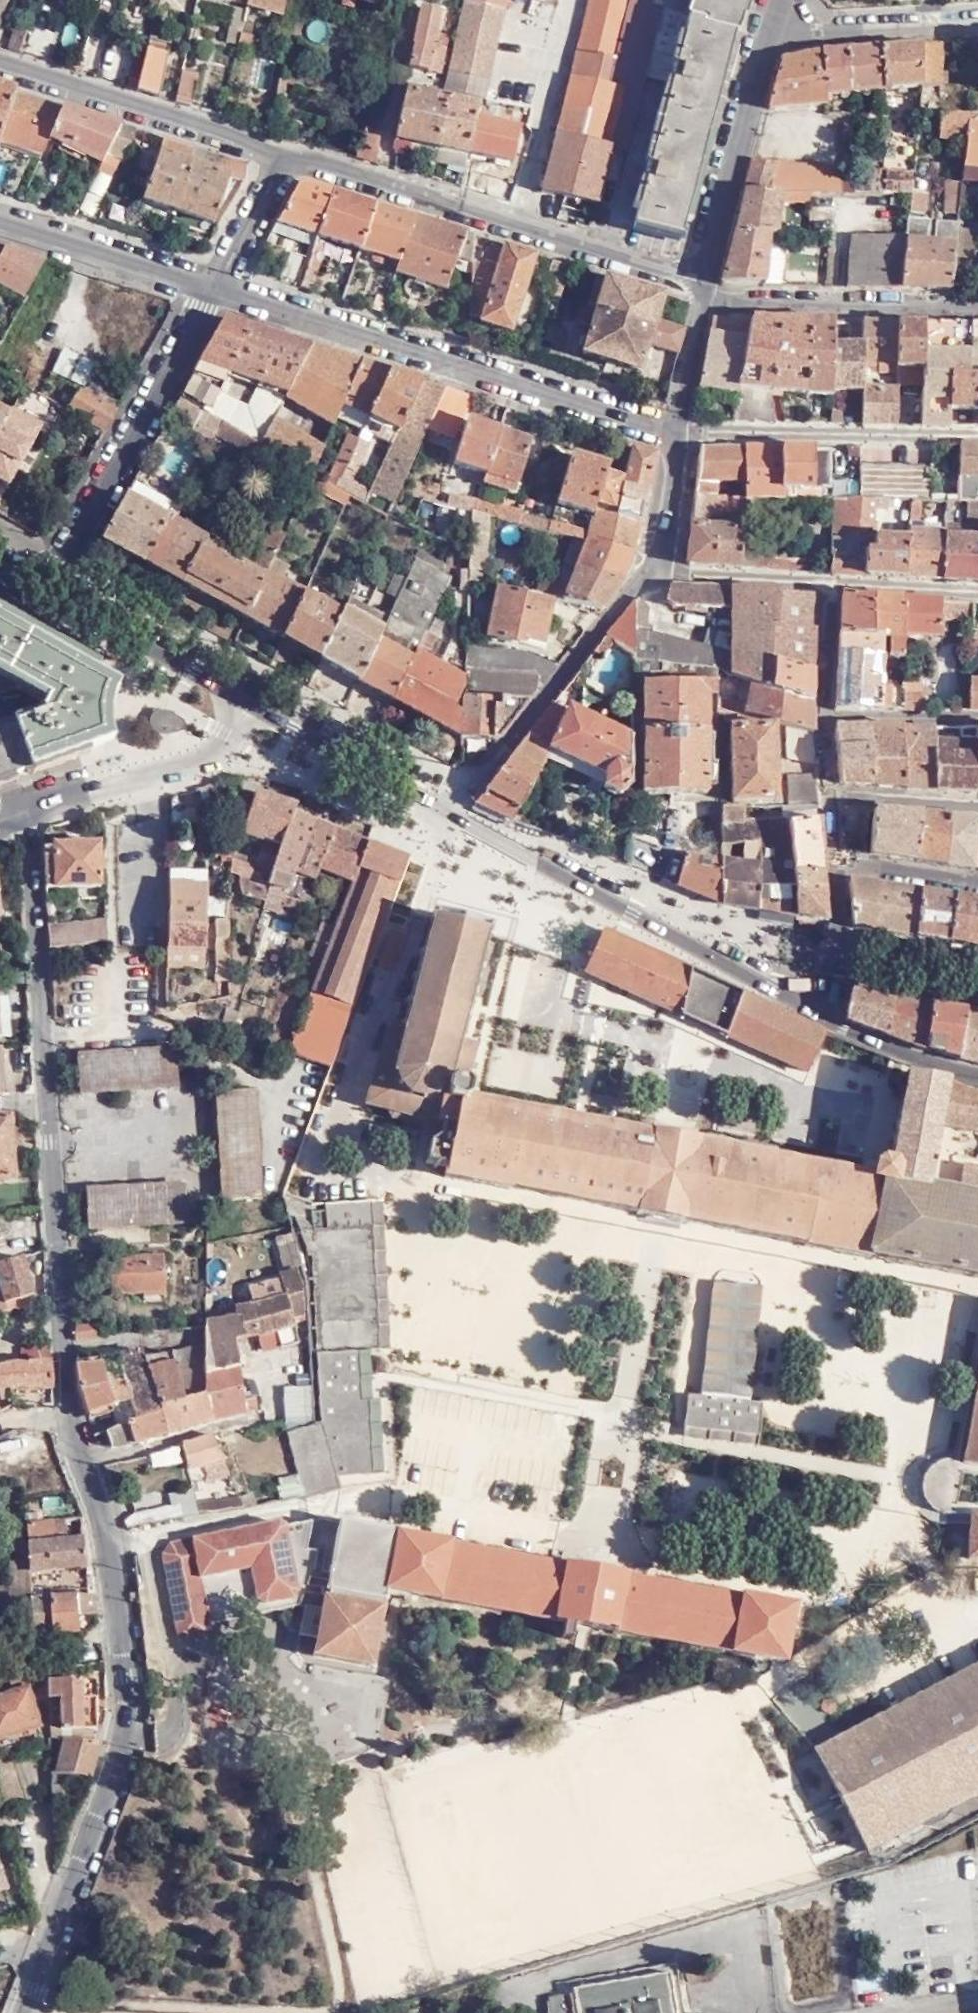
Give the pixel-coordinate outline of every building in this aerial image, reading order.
[(193,12),(206,15),(208,0),(196,0),(193,12)] [(242,5),(278,12),(280,0),(243,0),(242,5)] [(478,97),(481,98),(505,0),(462,0),(441,88),(478,97)] [(608,145),(622,85),(604,79),(609,58),(612,58),(627,0),(587,0),(555,132),(608,145)] [(612,58),(609,58),(604,79),(622,85),(628,60),(646,67),(661,9),(646,4),(647,0),(627,0),(612,58)] [(734,33),(741,35),(753,0),(647,0),(646,4),(661,9),(734,33)] [(418,6),(417,13),(437,17),(439,10),(418,6)] [(237,33),(242,10),(229,7),(223,43),(235,45),(237,33)] [(661,9),(646,67),(645,72),(674,82),(637,219),(678,230),(734,33),(661,9)] [(437,73),(443,47),(431,44),(437,17),(417,13),(412,33),(406,31),(398,65),(437,73)] [(19,51),(27,26),(15,23),(7,48),(19,51)] [(237,33),(235,45),(249,48),(252,36),(237,33)] [(140,71),(136,87),(157,94),(169,39),(149,35),(140,71)] [(936,111),(937,40),(919,42),(915,85),(914,112),(936,111)] [(880,88),(915,85),(919,42),(878,44),(879,88),(880,88)] [(846,91),(848,91),(879,88),(878,44),(843,47),(846,91)] [(819,47),(779,57),(765,106),(769,107),(821,104),(823,104),(822,93),(819,47)] [(822,93),(846,91),(843,47),(819,47),(822,93)] [(209,62),(216,89),(233,85),(226,58),(209,62)] [(645,72),(646,67),(628,60),(622,85),(640,90),(645,72)] [(126,84),(136,87),(140,71),(130,68),(126,84)] [(284,76),(277,74),(273,95),(281,97),(284,76)] [(175,100),(191,104),(195,80),(181,76),(175,100)] [(403,89),(391,147),(393,149),(393,151),(395,153),(404,155),(408,141),(437,147),(447,99),(431,96),(433,88),(406,81),(405,89),(403,89)] [(640,90),(622,85),(608,145),(626,149),(640,90)] [(0,86),(0,138),(43,151),(50,135),(62,105),(0,86)] [(437,147),(466,153),(470,135),(471,132),(474,113),(476,105),(447,99),(437,147)] [(373,164),(382,103),(375,102),(363,130),(358,130),(353,158),(373,164)] [(50,135),(103,159),(104,156),(120,123),(62,105),(50,135)] [(962,122),(963,111),(936,111),(934,136),(961,135),(962,122)] [(466,153),(463,168),(463,171),(515,185),(530,131),(474,113),(471,132),(470,135),(466,153)] [(958,184),(977,186),(977,124),(962,122),(961,135),(957,179),(958,184)] [(120,123),(104,156),(126,164),(137,129),(120,123)] [(843,161),(852,161),(850,123),(841,124),(843,161)] [(555,132),(541,190),(599,203),(606,169),(603,168),(608,145),(555,132)] [(163,136),(158,151),(216,170),(221,154),(163,136)] [(463,168),(466,153),(437,147),(433,162),(463,168)] [(243,162),(221,154),(216,170),(158,151),(142,197),(213,220),(228,175),(244,180),(249,172),(243,162)] [(751,155),(743,188),(771,189),(774,158),(751,155)] [(813,190),(839,190),(842,169),(789,161),(774,158),(771,189),(774,189),(778,189),(813,190)] [(882,170),(882,191),(909,192),(910,170),(882,170)] [(853,173),(854,188),(872,187),(872,171),(853,173)] [(956,210),(958,184),(957,179),(943,178),(941,210),(956,210)] [(297,186),(277,221),(318,235),(334,190),(307,181),(297,186)] [(774,229),(778,189),(774,189),(771,189),(743,188),(733,228),(769,229),(774,229)] [(318,235),(360,248),(375,202),(334,190),(318,235)] [(920,192),(909,192),(907,211),(919,211),(920,192)] [(415,216),(375,202),(360,248),(370,252),(370,253),(370,255),(370,256),(371,257),(372,259),(373,260),(374,261),(375,261),(377,261),(378,261),(380,262),(381,261),(382,260),(383,259),(384,258),(384,256),(397,261),(400,262),(415,216)] [(400,262),(397,261),(393,272),(397,273),(446,289),(459,251),(471,255),(472,249),(473,234),(415,216),(400,262)] [(955,226),(955,219),(935,218),(934,236),(929,236),(929,218),(907,216),(906,232),(902,286),(950,287),(953,255),(955,226)] [(318,235),(277,221),(271,232),(314,246),(315,242),(318,235)] [(970,227),(955,226),(953,255),(968,256),(970,227)] [(764,283),(769,229),(733,228),(723,269),(720,281),(764,283)] [(906,232),(852,231),(851,247),(848,285),(902,286),(906,232)] [(473,234),(472,249),(484,252),(488,238),(473,234)] [(326,246),(315,242),(314,246),(311,256),(301,286),(311,289),(326,246)] [(471,258),(469,314),(480,318),(480,321),(511,332),(535,253),(504,244),(503,248),(491,243),(486,258),(499,262),(497,266),(471,258)] [(4,246),(0,254),(0,281),(25,294),(45,258),(4,246)] [(594,308),(604,275),(596,273),(586,305),(594,308)] [(652,327),(654,319),(662,294),(633,284),(604,275),(594,308),(652,327)] [(342,299),(352,302),(356,289),(347,286),(342,299)] [(373,309),(384,312),(387,300),(377,296),(373,309)] [(682,328),(654,319),(652,327),(594,308),(581,353),(638,371),(647,343),(676,353),(682,328)] [(220,321),(178,396),(221,420),(258,440),(272,415),(284,394),(311,342),(229,315),(220,321)] [(699,386),(739,390),(747,336),(725,333),(728,316),(712,316),(699,386)] [(737,404),(734,419),(775,420),(775,412),(773,397),(773,390),(808,391),(810,318),(750,316),(747,336),(739,390),(737,404)] [(808,394),(831,395),(833,343),(833,319),(810,318),(808,391),(808,394)] [(862,345),(862,320),(847,319),(847,344),(862,345)] [(862,345),(862,358),(897,359),(897,321),(862,320),(862,345)] [(898,384),(922,385),(924,321),(897,321),(897,359),(898,372),(898,384)] [(951,374),(967,375),(968,323),(924,321),(922,385),(922,403),(922,424),(952,425),(951,412),(952,409),(951,374)] [(968,323),(967,375),(977,375),(977,323),(968,323)] [(311,342),(284,394),(334,421),(335,418),(363,358),(311,342)] [(833,343),(831,395),(831,404),(838,404),(838,389),(861,389),(861,386),(862,364),(862,358),(862,345),(847,344),(833,343)] [(86,385),(96,361),(63,347),(53,371),(86,385)] [(328,478),(338,483),(390,367),(363,358),(335,418),(351,426),(328,478)] [(862,358),(862,364),(871,365),(871,371),(898,372),(897,359),(862,358)] [(338,483),(353,492),(365,499),(371,487),(352,478),(371,435),(391,445),(423,377),(390,367),(338,483)] [(967,375),(951,374),(952,409),(977,409),(977,375),(967,375)] [(447,385),(423,377),(391,445),(371,487),(365,499),(388,512),(424,435),(447,385)] [(447,385),(424,435),(447,445),(470,394),(470,393),(471,393),(447,385)] [(898,408),(898,387),(861,386),(861,389),(861,423),(897,424),(898,424),(898,408)] [(68,409),(104,430),(115,409),(118,403),(98,391),(95,397),(80,389),(68,409)] [(221,420),(178,396),(169,412),(191,425),(195,421),(215,432),(221,420)] [(734,419),(737,404),(723,404),(721,419),(734,419)] [(0,409),(0,431),(9,414),(0,409)] [(9,414),(0,431),(0,479),(7,483),(39,426),(11,411),(9,414)] [(253,449),(307,480),(312,470),(324,442),(272,415),(258,440),(253,449)] [(484,472),(498,428),(466,418),(452,461),(484,472)] [(221,420),(215,432),(252,451),(253,449),(258,440),(221,420)] [(211,439),(215,432),(195,421),(191,425),(190,426),(211,439)] [(483,513),(515,521),(518,512),(519,510),(494,504),(499,486),(513,491),(530,439),(498,428),(484,472),(481,482),(475,500),(473,511),(483,513)] [(165,444),(154,438),(148,450),(158,456),(165,444)] [(694,489),(716,491),(716,482),(744,483),(746,443),(699,443),(694,489)] [(782,443),(746,443),(744,483),(744,493),(781,494),(781,487),(782,443)] [(814,445),(782,443),(781,487),(824,488),(824,477),(831,476),(832,446),(814,447),(814,445)] [(630,444),(621,482),(645,489),(654,452),(630,444)] [(961,444),(959,500),(969,500),(977,501),(977,444),(961,444)] [(861,447),(848,447),(848,466),(861,466),(861,447)] [(592,510),(596,500),(601,500),(602,497),(610,500),(620,475),(605,470),(607,463),(572,451),(555,499),(592,510)] [(481,482),(484,472),(452,461),(449,471),(481,482)] [(861,466),(861,497),(874,497),(910,498),(925,499),(925,465),(861,466)] [(348,502),(353,492),(338,483),(328,478),(312,470),(307,480),(348,502)] [(125,491),(163,513),(170,500),(132,479),(125,491)] [(639,519),(645,489),(621,482),(616,502),(614,513),(639,519)] [(687,561),(809,569),(807,559),(743,554),(744,493),(718,491),(716,491),(694,489),(687,561)] [(125,491),(101,535),(144,559),(168,515),(163,513),(125,491)] [(353,492),(348,502),(383,522),(388,512),(365,499),(353,492)] [(448,504),(473,511),(475,500),(450,494),(448,504)] [(859,529),(861,497),(834,496),(831,533),(859,536),(859,529)] [(861,497),(859,529),(874,529),(874,522),(872,522),(874,497),(861,497)] [(163,513),(168,515),(176,502),(171,500),(170,500),(163,513)] [(977,511),(977,501),(969,500),(969,512),(977,511)] [(589,516),(585,538),(632,549),(639,519),(614,513),(595,509),(593,517),(589,516)] [(483,513),(473,511),(472,526),(481,527),(483,513)] [(515,521),(573,535),(575,535),(578,526),(518,512),(515,521)] [(144,559),(182,580),(206,536),(168,515),(144,559)] [(182,580),(244,614),(266,569),(284,530),(271,524),(251,566),(213,545),(225,521),(216,517),(206,536),(182,580)] [(831,571),(864,572),(865,556),(873,557),(874,537),(859,536),(831,533),(829,552),(832,553),(831,571)] [(977,579),(977,535),(945,534),(944,545),(943,577),(977,579)] [(565,563),(575,566),(585,538),(575,535),(565,563)] [(864,572),(905,575),(908,536),(874,535),(874,537),(873,557),(865,556),(864,572)] [(905,575),(943,577),(944,545),(921,543),(921,537),(908,536),(905,575)] [(621,579),(632,549),(585,538),(575,566),(621,579)] [(421,548),(414,557),(442,577),(444,564),(421,548)] [(469,551),(469,569),(487,568),(486,550),(469,551)] [(394,697),(415,651),(448,582),(442,577),(414,557),(405,576),(402,583),(397,594),(387,616),(380,630),(358,678),(394,697)] [(349,594),(363,564),(352,558),(338,588),(349,594)] [(601,608),(621,579),(575,566),(569,583),(563,598),(601,608)] [(304,590),(266,569),(244,614),(283,636),(304,590)] [(386,589),(397,594),(402,583),(405,576),(395,571),(386,589)] [(538,592),(563,598),(569,583),(541,577),(538,592)] [(780,588),(671,581),(666,598),(672,602),(732,606),(732,653),(649,629),(635,626),(634,650),(634,657),(717,667),(753,680),(773,686),(775,656),(780,588)] [(538,643),(548,595),(535,592),(496,583),(486,631),(538,643)] [(780,588),(775,656),(814,667),(816,592),(780,588)] [(304,590),(283,636),(320,656),(341,611),(304,590)] [(842,592),(840,630),(873,634),(873,593),(842,592)] [(637,593),(633,598),(635,626),(649,629),(650,609),(637,593)] [(904,595),(873,593),(873,634),(881,634),(888,635),(887,652),(904,654),(904,644),(904,631),(904,595)] [(349,595),(342,608),(380,630),(387,616),(349,595)] [(943,597),(904,595),(904,631),(929,632),(941,633),(942,613),(943,597)] [(974,599),(943,597),(942,613),(974,614),(974,599)] [(615,638),(634,650),(635,626),(633,598),(594,648),(603,653),(615,638)] [(320,656),(358,678),(380,630),(342,608),(341,611),(320,656)] [(103,717),(105,702),(110,687),(114,680),(0,617),(0,689),(18,683),(44,696),(35,709),(39,713),(0,728),(0,779),(105,742),(104,732),(103,717)] [(840,630),(839,652),(881,654),(881,653),(881,634),(873,634),(840,630)] [(929,632),(904,631),(904,644),(928,645),(929,632)] [(415,651),(394,697),(457,732),(459,707),(451,706),(461,686),(462,677),(415,651)] [(881,684),(881,654),(839,652),(837,707),(886,707),(903,707),(904,691),(904,685),(881,684)] [(813,699),(814,667),(775,656),(773,686),(813,699)] [(529,697),(537,686),(538,672),(464,666),(463,677),(463,679),(462,692),(502,694),(529,697)] [(904,685),(904,691),(926,691),(926,675),(904,675),(904,685)] [(977,707),(977,677),(971,677),(971,678),(969,707),(977,707)] [(969,707),(971,678),(960,678),(958,707),(969,707)] [(718,690),(717,679),(644,679),(643,790),(705,792),(706,690),(718,690)] [(813,699),(773,686),(753,680),(744,711),(774,719),(785,722),(813,730),(813,699)] [(904,691),(903,707),(926,707),(926,691),(904,691)] [(462,692),(460,733),(492,736),(494,703),(501,704),(502,694),(462,692)] [(494,703),(492,736),(497,737),(529,697),(502,694),(501,704),(494,703)] [(737,695),(717,694),(718,709),(737,710),(737,695)] [(567,708),(553,699),(529,730),(549,741),(567,708)] [(630,784),(631,737),(569,704),(567,708),(549,741),(529,730),(476,800),(512,818),(550,745),(601,772),(605,786),(618,794),(630,784)] [(718,709),(718,719),(761,719),(762,723),(729,724),(731,798),(776,797),(774,719),(744,711),(737,710),(718,709)] [(176,726),(177,719),(160,711),(158,712),(155,713),(154,715),(152,717),(152,719),(152,722),(153,723),(154,725),(156,726),(176,726)] [(814,760),(813,730),(785,722),(787,753),(814,760)] [(840,780),(872,783),(865,724),(832,725),(840,780)] [(872,783),(906,784),(900,724),(865,724),(872,783)] [(906,784),(923,786),(916,724),(900,724),(906,784)] [(923,786),(937,787),(935,736),(934,724),(916,724),(923,786)] [(937,787),(963,789),(960,739),(935,736),(937,787)] [(977,790),(977,776),(976,740),(960,739),(963,789),(977,790)] [(818,803),(815,770),(788,771),(791,802),(818,803)] [(282,848),(295,812),(297,805),(257,792),(253,805),(239,800),(236,829),(243,831),(244,835),(266,842),(282,848)] [(795,914),(792,866),(789,817),(761,817),(761,803),(720,802),(721,839),(742,842),(743,842),(757,844),(761,908),(795,914)] [(789,805),(789,817),(818,816),(818,805),(789,805)] [(870,851),(915,857),(920,810),(874,807),(870,851)] [(915,857),(944,861),(949,813),(920,810),(915,857)] [(244,896),(265,900),(273,881),(289,887),(296,869),(307,839),(309,834),(314,819),(295,812),(282,848),(266,842),(257,866),(246,862),(241,875),(244,896)] [(977,815),(949,813),(944,861),(974,866),(977,815)] [(822,868),(818,816),(789,817),(792,866),(822,868)] [(335,828),(314,819),(309,834),(307,839),(296,869),(317,876),(320,866),(326,850),(335,828)] [(320,866),(353,879),(366,841),(335,828),(326,850),(320,866)] [(212,855),(234,857),(235,833),(213,832),(212,855)] [(290,1050),(331,1066),(409,857),(408,857),(366,841),(353,879),(336,924),(323,958),(290,1050)] [(45,848),(47,888),(103,885),(102,842),(56,844),(54,847),(45,848)] [(421,862),(427,848),(414,842),(408,857),(409,857),(421,862)] [(757,844),(743,842),(744,862),(721,859),(722,901),(761,908),(757,844)] [(677,882),(722,901),(721,859),(686,852),(677,882)] [(233,872),(241,875),(246,862),(234,858),(233,872)] [(795,914),(825,919),(822,868),(792,866),(795,914)] [(211,869),(173,868),(172,884),(211,885),(211,869)] [(853,923),(878,928),(880,884),(864,882),(849,879),(853,923)] [(321,883),(316,880),(308,901),(314,903),(321,883)] [(211,885),(172,884),(171,948),(210,947),(210,918),(211,885)] [(878,928),(915,935),(919,890),(880,884),(878,928)] [(915,935),(949,941),(954,895),(919,890),(915,935)] [(308,901),(287,894),(281,909),(302,916),(308,901)] [(977,946),(977,899),(954,895),(949,941),(977,946)] [(976,1088),(899,1058),(895,1069),(904,1073),(888,1160),(882,1159),(875,1163),(873,1174),(699,1140),(698,1138),(655,1130),(653,1132),(470,1096),(472,1085),(469,1079),(477,1043),(468,1041),(469,1037),(465,1036),(470,1013),(474,1014),(474,1009),(471,1008),(476,988),(480,989),(481,984),(477,983),(482,964),(485,964),(487,959),(484,958),(488,936),(493,937),(494,932),(489,930),(491,925),(485,923),(483,929),(479,928),(480,922),(475,921),(474,927),(447,920),(449,914),(443,913),(441,918),(437,917),(439,912),(434,911),(432,917),(427,915),(426,921),(429,922),(424,944),(421,943),(419,948),(423,950),(418,968),(415,967),(413,973),(416,974),(415,978),(396,973),(383,1021),(387,1022),(388,1023),(396,1024),(405,1028),(387,1106),(392,1114),(430,1122),(440,1118),(448,1121),(445,1134),(431,1139),(426,1161),(429,1169),(446,1171),(446,1174),(509,1187),(511,1184),(640,1209),(640,1212),(684,1220),(686,1218),(807,1242),(808,1244),(871,1256),(871,1254),(977,1274),(977,1165),(965,1163),(960,1191),(926,1185),(938,1120),(977,1129),(977,1088),(976,1088)] [(230,976),(230,918),(218,918),(218,976),(230,976)] [(50,925),(51,947),(63,946),(108,941),(108,920),(50,925)] [(323,958),(336,924),(325,920),(314,954),(323,958)] [(843,1037),(843,1036),(723,982),(723,980),(691,965),(689,967),(606,929),(587,969),(806,1069),(816,1046),(838,1054),(843,1037)] [(390,972),(402,942),(388,937),(377,967),(390,972)] [(210,947),(171,948),(170,967),(209,966),(210,947)] [(848,1017),(885,1031),(894,997),(852,989),(848,1017)] [(885,1031),(925,1047),(933,1003),(894,997),(885,1031)] [(925,1047),(958,1055),(966,1009),(933,1003),(925,1047)] [(977,1061),(977,1011),(966,1009),(958,1055),(977,1061)] [(223,1033),(234,1041),(246,1012),(231,1011),(223,1033)] [(364,1101),(387,1106),(405,1028),(396,1024),(388,1023),(364,1101)] [(889,1053),(843,1036),(843,1037),(838,1054),(883,1071),(889,1054),(889,1053)] [(181,1085),(179,1049),(80,1053),(82,1091),(181,1085)] [(265,1198),(259,1090),(221,1091),(226,1201),(265,1198)] [(311,1210),(314,1201),(352,1098),(323,1090),(285,1191),(292,1194),(296,1205),(311,1210)] [(16,1178),(11,1117),(0,1117),(0,1179),(16,1178)] [(189,1225),(187,1186),(88,1191),(91,1230),(189,1225)] [(355,1200),(314,1201),(311,1210),(357,1207),(358,1224),(372,1223),(380,1347),(396,1347),(387,1198),(355,1200)] [(372,1348),(380,1347),(372,1223),(358,1224),(357,1207),(311,1210),(293,1211),(305,1251),(309,1253),(320,1413),(320,1420),(336,1473),(375,1471),(372,1398),(363,1398),(360,1349),(372,1348)] [(12,1309),(39,1303),(27,1256),(13,1260),(0,1263),(0,1273),(4,1288),(0,1289),(0,1312),(12,1309)] [(168,1294),(167,1258),(112,1260),(113,1296),(168,1294)] [(735,1324),(740,1279),(714,1276),(701,1390),(727,1392),(732,1346),(742,1348),(745,1325),(735,1324)] [(764,1282),(740,1279),(735,1324),(745,1325),(742,1348),(732,1346),(727,1392),(750,1396),(764,1282)] [(297,1280),(284,1283),(288,1302),(293,1319),(307,1316),(302,1296),(297,1280)] [(284,1283),(252,1290),(256,1309),(288,1302),(284,1283)] [(295,1330),(288,1302),(256,1309),(251,1310),(259,1340),(276,1335),(295,1330)] [(259,1340),(251,1310),(236,1313),(238,1320),(208,1327),(207,1332),(206,1333),(207,1344),(233,1338),(235,1342),(258,1340),(259,1340)] [(76,1327),(77,1342),(89,1341),(102,1340),(100,1324),(76,1327)] [(301,1349),(295,1330),(276,1335),(279,1349),(281,1354),(301,1349)] [(259,1340),(258,1340),(262,1353),(279,1349),(276,1335),(259,1340)] [(233,1338),(207,1344),(209,1376),(240,1368),(235,1342),(233,1338)] [(53,1389),(52,1362),(51,1344),(40,1344),(41,1362),(38,1362),(17,1361),(0,1363),(0,1389),(15,1387),(53,1389)] [(209,1376),(207,1344),(147,1358),(158,1393),(162,1404),(176,1401),(210,1392),(209,1376)] [(374,1397),(372,1348),(360,1349),(363,1398),(372,1398),(374,1397)] [(146,1349),(122,1352),(122,1362),(147,1358),(146,1349)] [(135,1401),(158,1393),(147,1358),(122,1362),(135,1401)] [(122,1362),(101,1365),(101,1366),(113,1407),(120,1405),(125,1422),(137,1418),(132,1401),(135,1401),(122,1362)] [(101,1365),(78,1368),(78,1375),(78,1386),(78,1388),(88,1415),(113,1407),(101,1366),(101,1365)] [(210,1392),(216,1420),(221,1418),(223,1422),(230,1420),(250,1414),(247,1401),(240,1368),(209,1376),(210,1392)] [(315,1414),(313,1382),(288,1384),(290,1415),(315,1414)] [(685,1423),(758,1431),(763,1398),(750,1396),(727,1392),(701,1390),(688,1388),(685,1423)] [(185,1429),(216,1420),(210,1392),(176,1401),(185,1429)] [(965,1465),(977,1467),(977,1392),(965,1465)] [(101,1430),(106,1446),(115,1448),(142,1442),(185,1429),(176,1401),(162,1404),(158,1393),(135,1401),(132,1401),(137,1418),(125,1422),(118,1425),(101,1430)] [(260,1397),(247,1401),(250,1414),(263,1410),(260,1397)] [(375,1397),(374,1397),(372,1398),(375,1471),(384,1470),(380,1397),(375,1397)] [(120,1405),(113,1407),(118,1425),(125,1422),(120,1405)] [(286,1420),(305,1493),(338,1483),(336,1473),(320,1420),(320,1413),(315,1414),(286,1420)] [(757,1441),(758,1431),(685,1423),(684,1432),(757,1441)] [(218,1434),(183,1444),(189,1470),(205,1466),(209,1479),(230,1474),(218,1434)] [(149,1468),(179,1464),(177,1450),(147,1454),(149,1468)] [(965,1465),(957,1463),(949,1461),(943,1461),(937,1464),(931,1467),(928,1472),(925,1476),(923,1480),(922,1486),(922,1492),(924,1498),(925,1501),(928,1506),(932,1510),(938,1513),(945,1515),(963,1516),(972,1517),(972,1513),(977,1514),(977,1467),(965,1465)] [(298,1477),(279,1479),(281,1498),(300,1496),(298,1477)] [(238,1499),(197,1505),(199,1514),(235,1509),(257,1505),(253,1493),(238,1499)] [(154,1522),(183,1518),(180,1506),(151,1511),(154,1522)] [(972,1513),(972,1517),(969,1563),(977,1563),(977,1514),(972,1513)] [(328,1593),(317,1651),(376,1662),(389,1597),(389,1596),(391,1587),(401,1530),(396,1529),(334,1516),(328,1515),(316,1582),(332,1586),(331,1593),(328,1593)] [(280,1520),(171,1541),(163,1552),(179,1633),(187,1639),(206,1635),(210,1628),(209,1621),(201,1575),(252,1566),(258,1597),(265,1602),(294,1596),(298,1590),(304,1591),(310,1592),(318,1550),(307,1549),(312,1520),(287,1524),(280,1520)] [(59,1521),(27,1524),(28,1543),(62,1540),(59,1521)] [(401,1530),(391,1587),(785,1659),(794,1602),(743,1592),(742,1596),(628,1575),(628,1571),(568,1560),(567,1563),(453,1541),(452,1538),(401,1530)] [(28,1543),(29,1557),(31,1572),(87,1568),(84,1539),(62,1540),(28,1543)] [(29,1599),(29,1557),(28,1543),(21,1540),(14,1540),(15,1562),(10,1563),(11,1599),(29,1599)] [(252,1566),(201,1575),(209,1621),(300,1603),(304,1591),(298,1590),(294,1596),(265,1602),(258,1597),(252,1566)] [(53,1631),(52,1595),(33,1595),(33,1629),(32,1632),(53,1631)] [(86,1595),(52,1595),(53,1631),(81,1631),(79,1614),(97,1614),(97,1595),(86,1595)] [(815,1753),(867,1852),(977,1794),(977,1668),(815,1753)] [(769,1669),(760,1675),(767,1684),(776,1677),(769,1669)] [(38,1725),(24,1678),(12,1683),(14,1691),(0,1695),(0,1736),(38,1725)] [(48,1697),(50,1698),(61,1698),(61,1731),(99,1729),(99,1698),(81,1699),(80,1679),(48,1679),(48,1697)] [(80,1741),(63,1739),(57,1772),(92,1776),(101,1742),(80,1741)] [(570,1990),(573,2012),(672,2012),(665,1974),(570,1990)] [(421,2003),(399,2011),(399,2012),(423,2012),(421,2003)]
